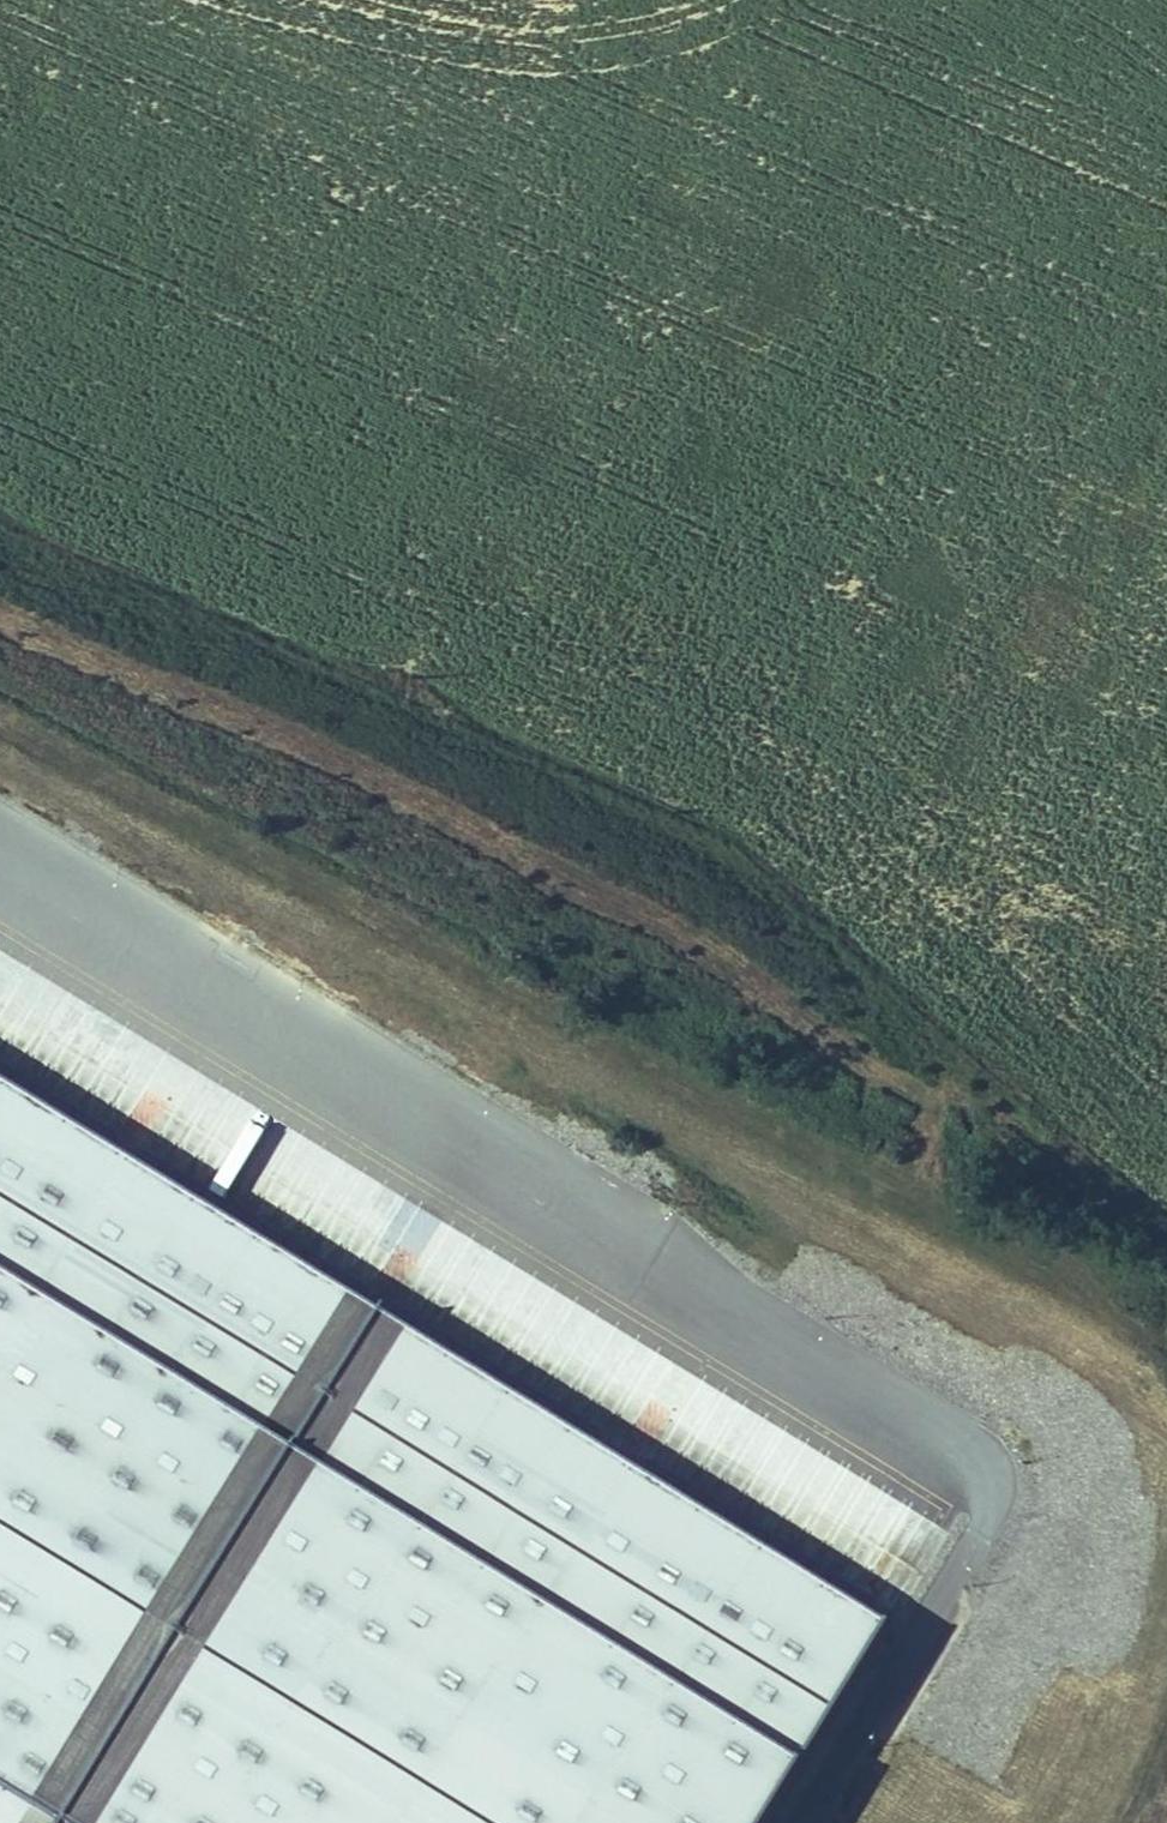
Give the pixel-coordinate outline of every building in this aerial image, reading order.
[(886,1642),(0,1090),(0,1822),(773,1822),(886,1642)]
